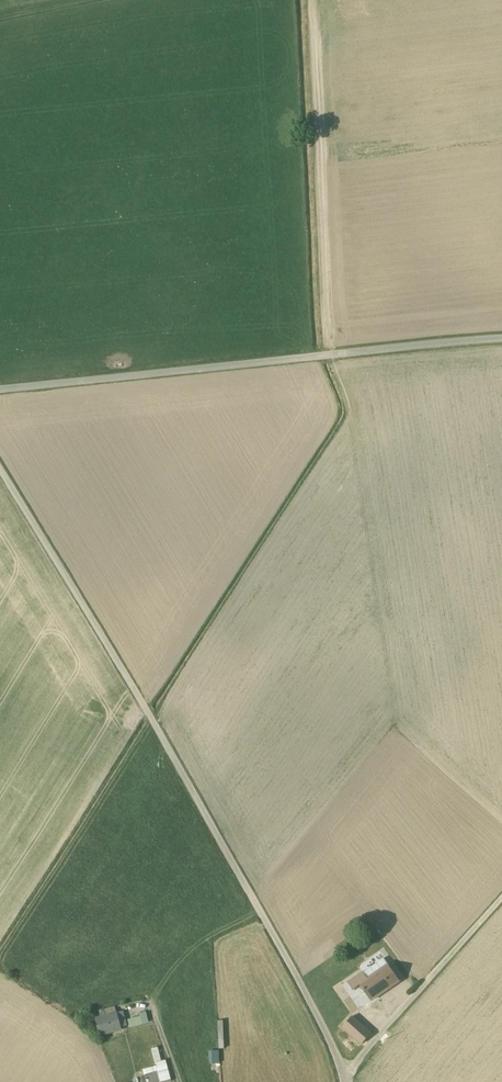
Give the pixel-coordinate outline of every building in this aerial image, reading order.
[(362,972),(347,983),(352,990),(359,985),(370,1001),(399,982),(399,981),(387,964),(366,978),(362,972)] [(127,1026),(121,1005),(115,1007),(115,1006),(98,1010),(100,1017),(95,1018),(99,1037),(122,1031),(121,1028),(127,1026)] [(127,1020),(129,1028),(148,1023),(146,1013),(139,1014),(140,1016),(127,1020)] [(351,1017),(342,1027),(361,1044),(370,1034),(351,1017)] [(151,1050),(160,1081),(169,1081),(171,1081),(165,1061),(161,1062),(157,1048),(151,1050)] [(208,1052),(209,1065),(218,1064),(218,1052),(208,1052)] [(148,1065),(149,1068),(143,1070),(144,1075),(141,1076),(142,1081),(160,1081),(155,1063),(148,1065)]
